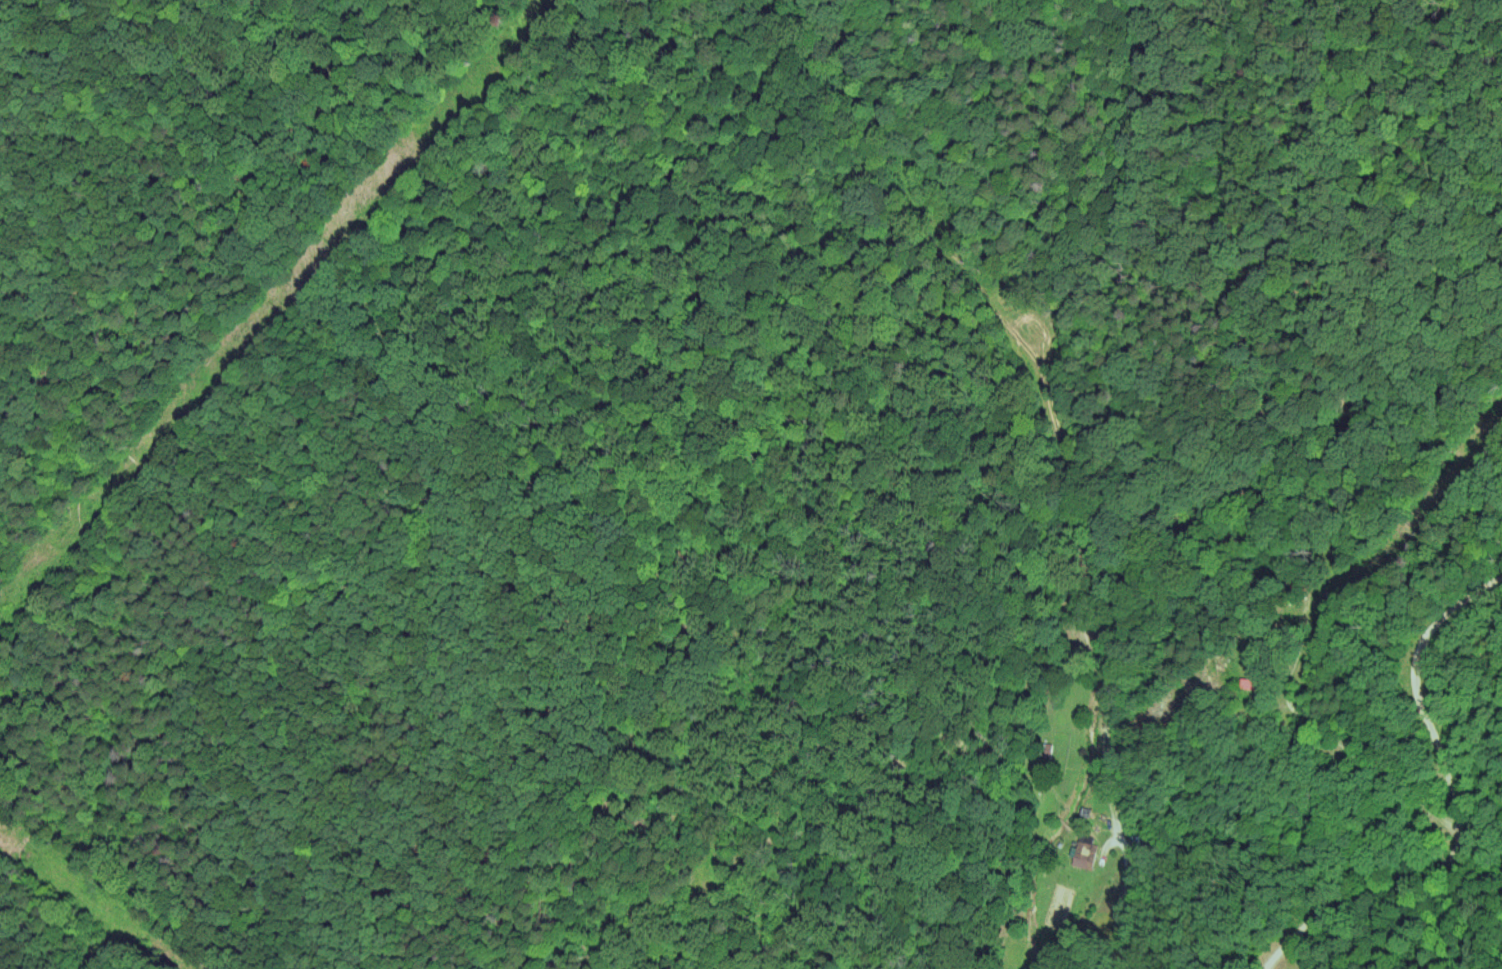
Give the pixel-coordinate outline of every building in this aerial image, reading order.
[(1091,865),(1099,840),(1080,834),(1072,859),(1091,865)]
